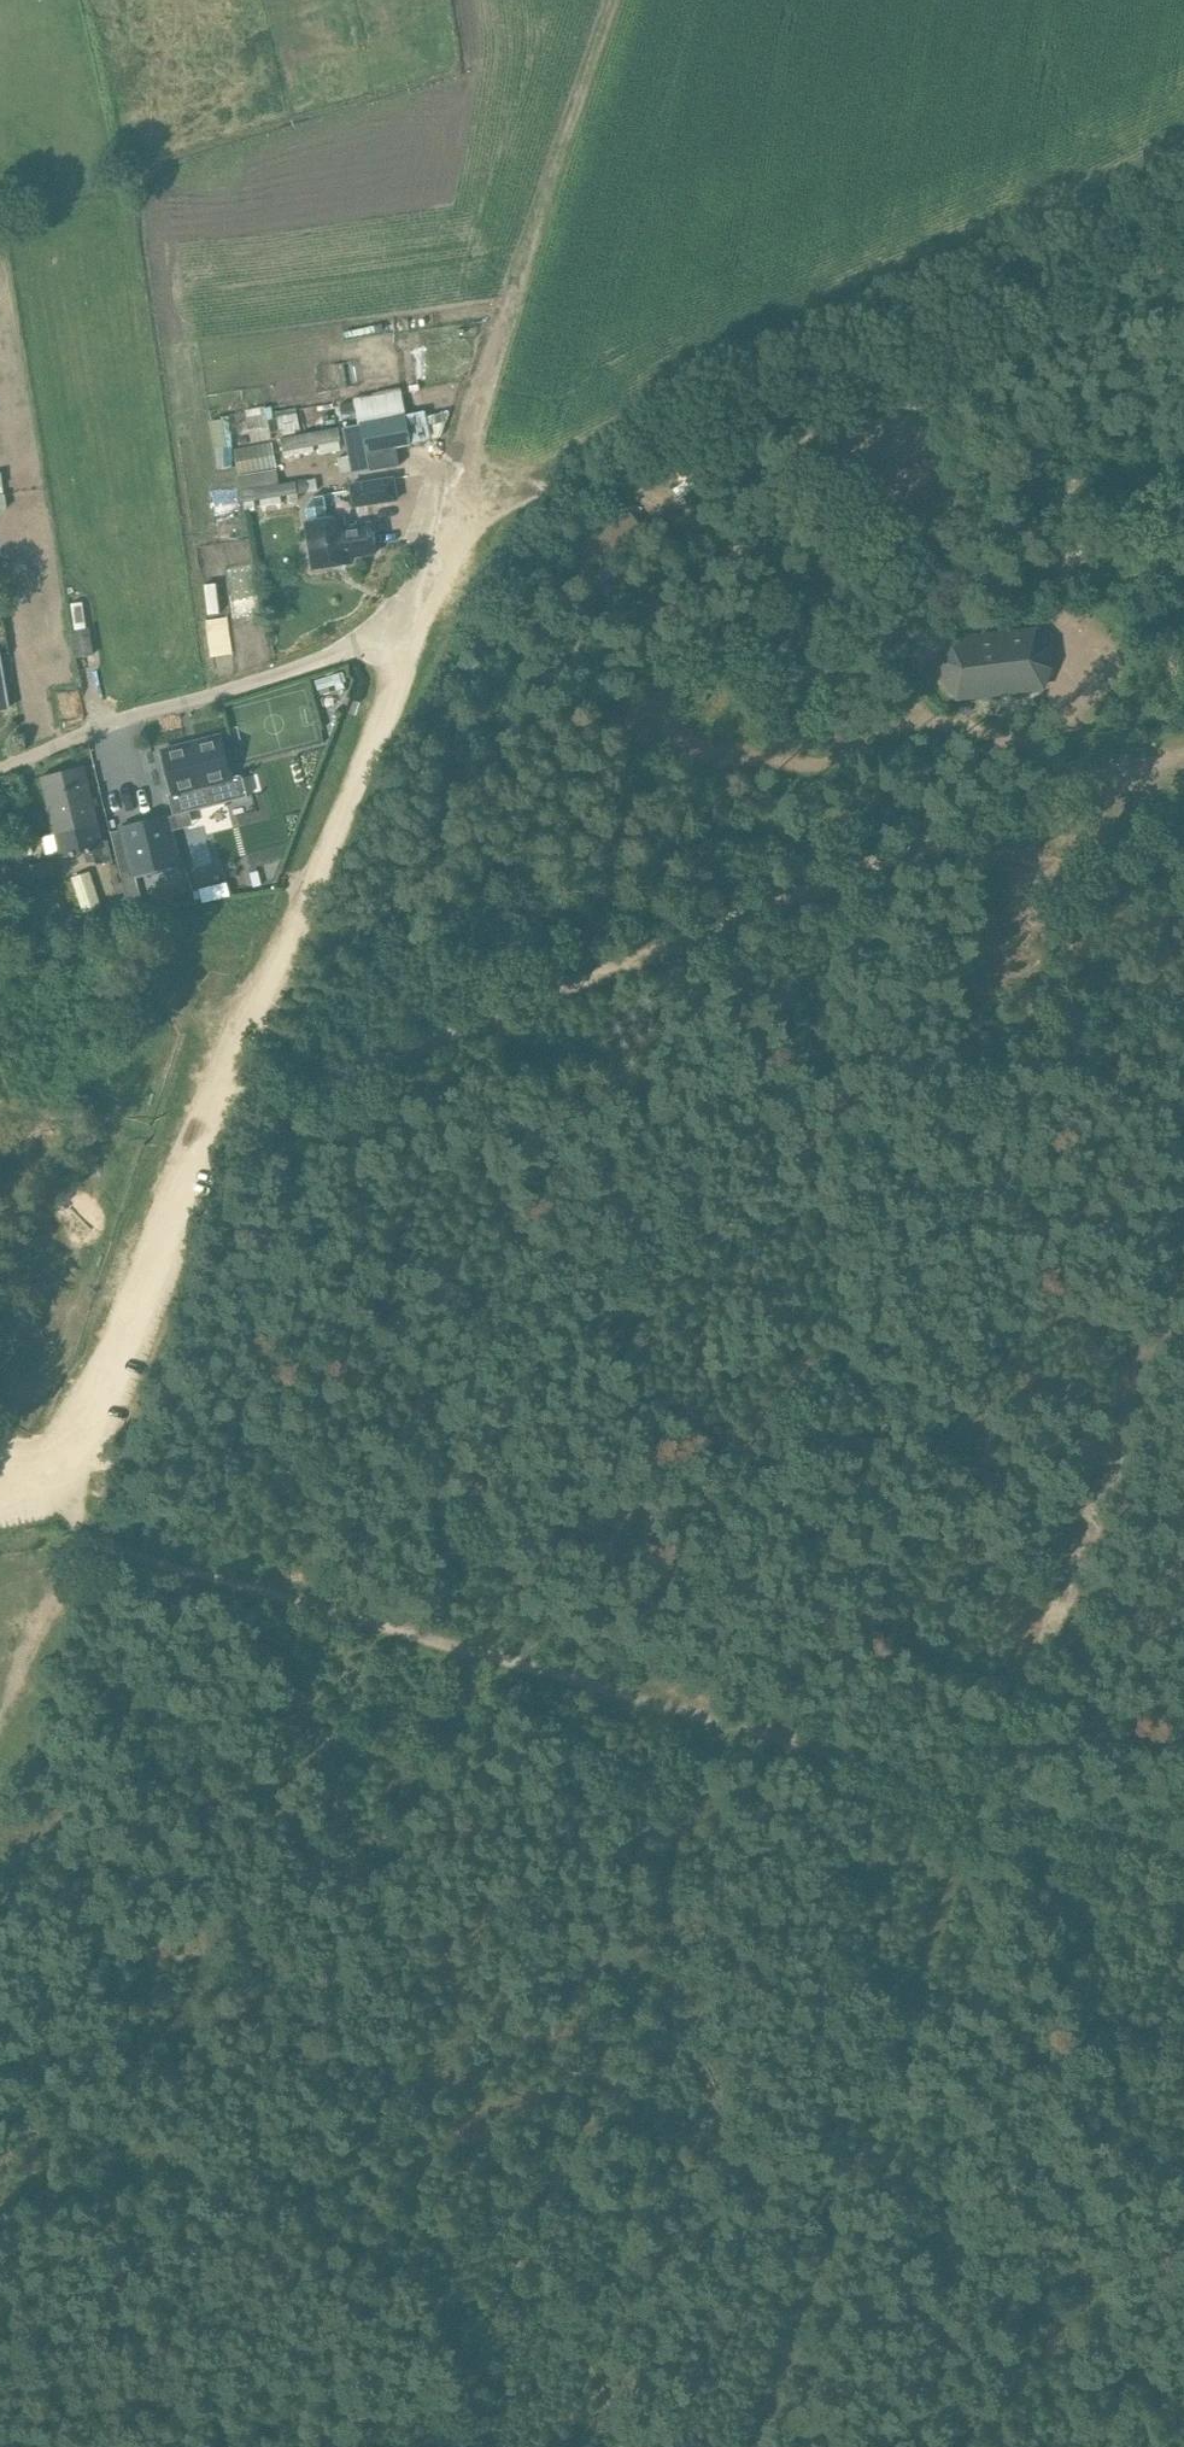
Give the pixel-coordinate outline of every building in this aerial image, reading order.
[(355,403),(340,406),(342,416),(357,413),(355,403)] [(425,411),(405,415),(411,443),(442,436),(449,416),(448,411),(427,416),(425,411)] [(266,413),(248,417),(252,442),(270,439),(266,413)] [(411,443),(405,415),(344,427),(354,474),(400,465),(397,445),(411,443)] [(222,418),(210,420),(214,447),(226,445),(222,418)] [(342,440),(339,428),(282,438),(284,451),(342,440)] [(239,476),(278,470),(273,444),(235,450),(239,476)] [(397,499),(394,478),(351,485),(355,506),(397,499)] [(241,491),(244,504),(318,492),(316,480),(296,483),(241,491)] [(305,510),(314,568),(351,562),(350,557),(376,553),(371,523),(345,527),(344,517),(327,519),(323,497),(314,498),(305,510)] [(595,523),(583,531),(595,547),(607,539),(595,523)] [(93,654),(89,628),(73,631),(77,657),(93,654)] [(1048,677),(1049,677),(1049,676),(1048,676),(1052,667),(1048,656),(1044,639),(1044,638),(1044,637),(1043,638),(1042,636),(1037,629),(950,640),(942,660),(945,681),(958,698),(1044,687),(1048,678),(1048,677)] [(9,708),(0,658),(0,709),(9,708)] [(648,683),(654,664),(644,661),(638,680),(648,683)] [(188,744),(163,750),(174,793),(169,794),(174,815),(229,801),(248,796),(243,776),(231,779),(221,740),(189,748),(188,744)] [(84,766),(42,777),(48,800),(57,835),(44,838),(48,854),(61,851),(62,858),(94,849),(98,864),(114,860),(109,839),(103,841),(99,823),(90,789),(84,766)] [(121,828),(133,874),(180,863),(168,816),(121,828)] [(29,865),(32,879),(58,874),(55,860),(29,865)] [(90,872),(73,876),(83,911),(100,906),(90,872)] [(139,885),(125,888),(127,899),(141,895),(139,885)]
